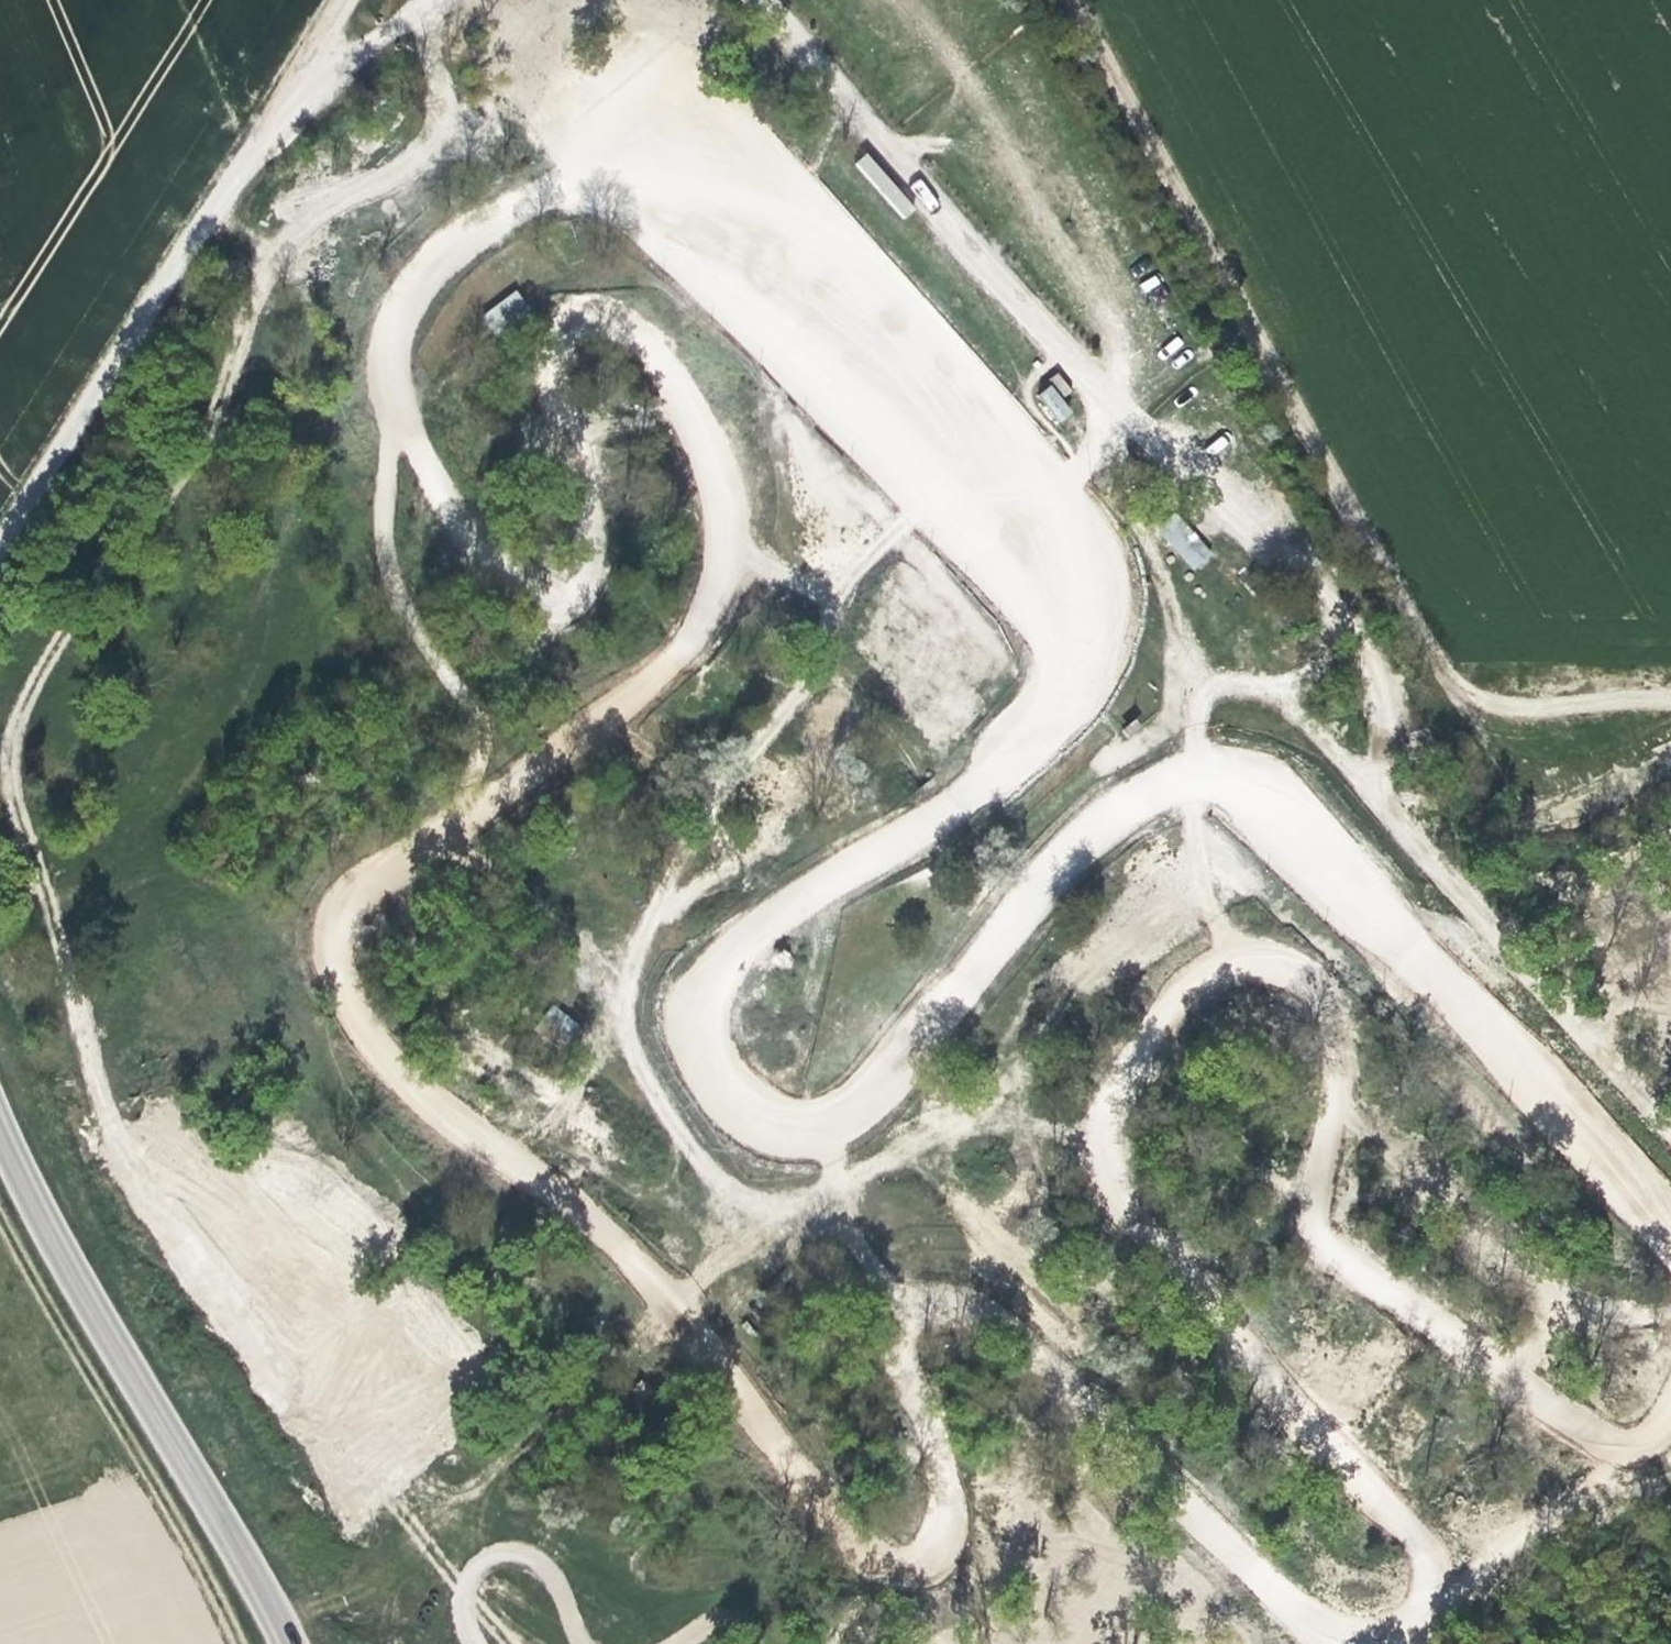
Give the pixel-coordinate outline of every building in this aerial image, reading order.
[(867,153),(854,164),(903,219),(916,208),(867,153)] [(481,313),(494,333),(530,311),(517,290),(481,313)] [(1052,384),(1037,395),(1057,424),(1072,414),(1052,384)] [(1193,572),(1213,557),(1177,510),(1157,526),(1193,572)] [(564,1050),(579,1023),(551,1006),(535,1033),(564,1050)]
